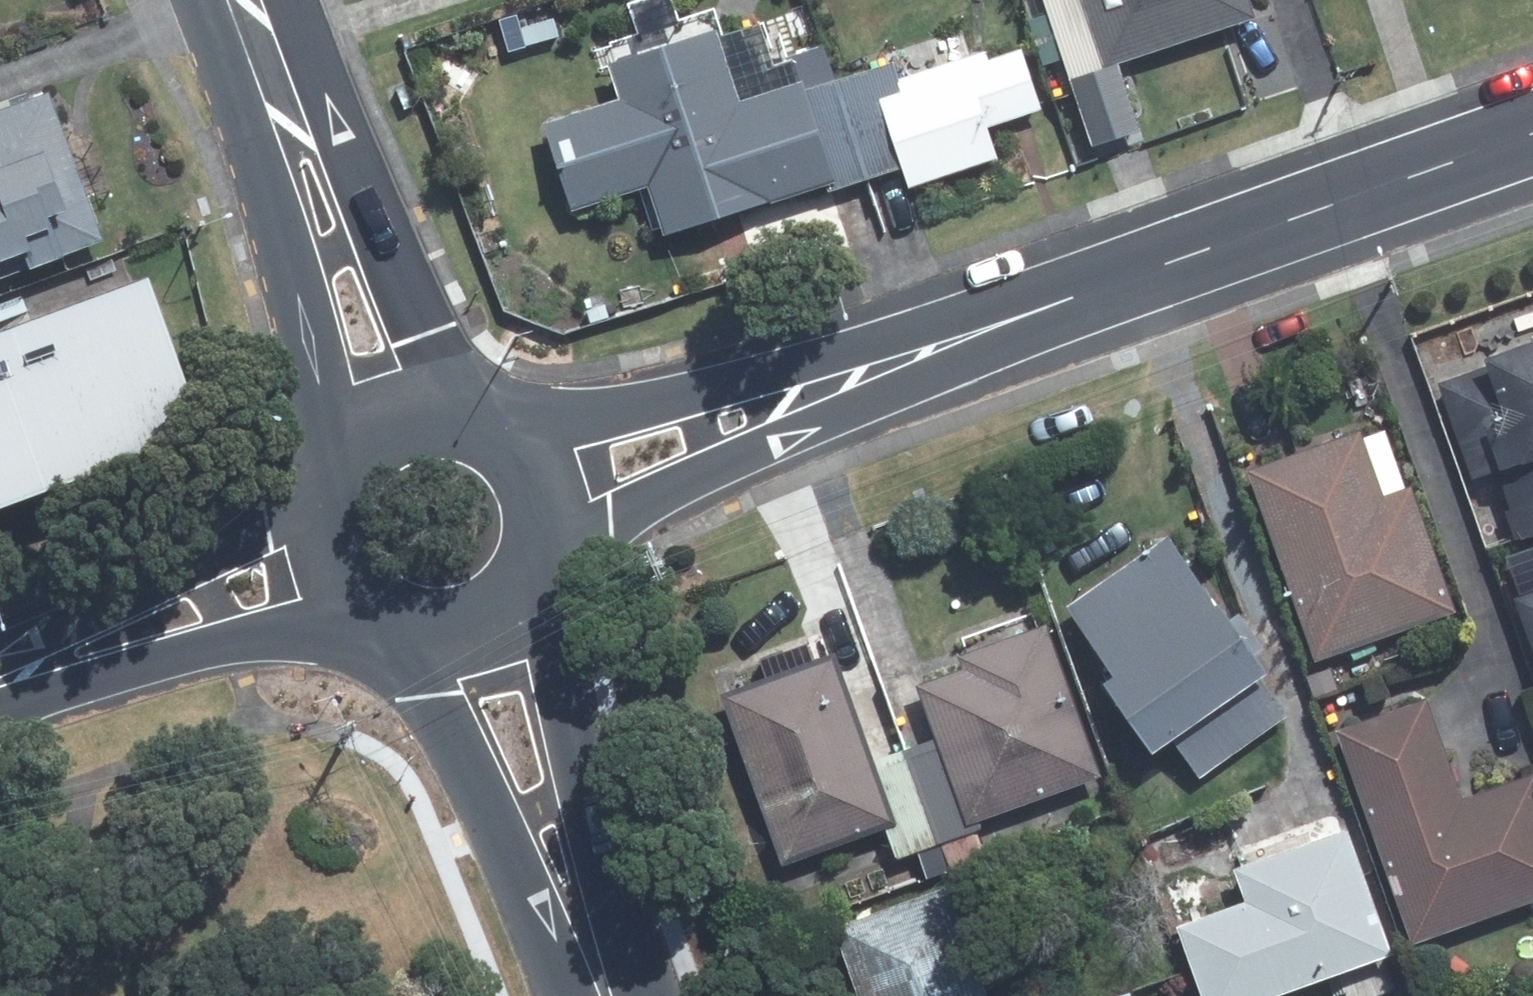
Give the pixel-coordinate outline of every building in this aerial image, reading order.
[(1060,77),(1246,16),(1241,0),(1034,0),(1060,77)] [(1017,7),(1026,32),(1040,27),(1030,2),(1017,7)] [(649,46),(597,63),(607,97),(533,121),(562,209),(637,185),(653,234),(819,181),(822,189),(858,176),(826,82),(815,45),(779,58),(787,81),(764,88),(754,59),(716,70),(703,30),(686,35),(649,46)] [(826,82),(858,176),(895,165),(902,187),(987,159),(977,126),(1032,108),(1013,48),(980,60),(978,51),(889,80),(884,62),(826,82)] [(122,232),(66,92),(0,119),(0,131),(22,191),(0,200),(0,281),(122,232)] [(0,333),(0,508),(173,444),(193,400),(149,277),(0,333)] [(1473,361),(1475,369),(1435,383),(1465,471),(1487,464),(1511,534),(1532,526),(1532,343),(1473,361)] [(1043,420),(991,438),(1002,468),(1053,450),(1043,420)] [(1353,432),(1241,470),(1307,660),(1448,611),(1406,489),(1373,499),(1353,432)] [(1156,524),(1055,598),(1096,653),(1083,662),(1136,733),(1155,719),(1192,770),(1278,707),(1241,656),(1248,650),(1156,524)] [(1511,599),(1532,664),(1532,591),(1511,599)] [(983,646),(952,655),(956,667),(912,683),(930,738),(904,746),(937,843),(938,843),(976,830),(972,819),(1092,776),(1039,626),(1026,630),(983,646)] [(759,679),(715,694),(774,864),(877,829),(889,860),(935,845),(902,748),(863,762),(825,656),(805,663),(799,645),(754,662),(759,679)] [(1325,671),(1303,680),(1309,697),(1331,689),(1325,671)] [(1326,729),(1403,942),(1532,895),(1532,795),(1526,775),(1453,800),(1415,698),(1326,729)] [(1382,943),(1336,818),(1223,860),(1234,890),(1166,915),(1196,995),(1236,995),(1326,962),(1333,982),(1381,963),(1374,947),(1382,943)] [(976,830),(938,843),(947,871),(985,857),(976,830)] [(913,855),(880,867),(889,891),(922,880),(913,855)] [(824,917),(852,995),(979,995),(937,876),(824,917)] [(1097,994),(1098,995),(1125,995),(1123,987),(1097,994)]
